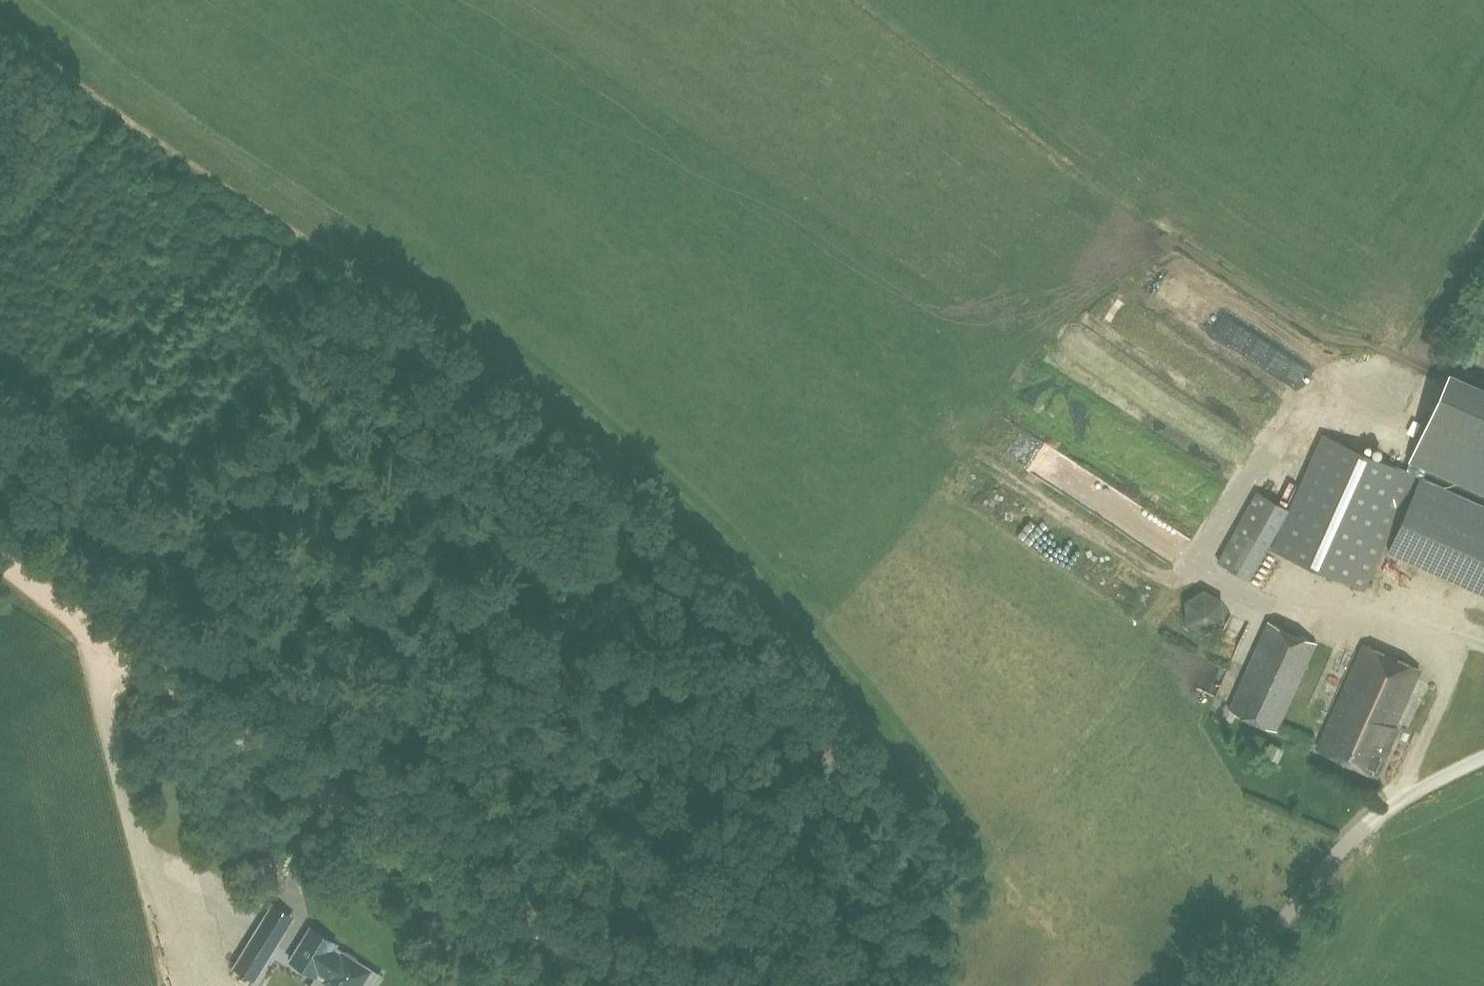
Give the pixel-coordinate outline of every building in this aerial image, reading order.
[(1151,290),(1207,328),(1221,308),(1165,271),(1151,290)] [(1410,461),(1483,494),(1483,404),(1442,385),(1410,461)] [(1355,585),(1406,470),(1323,434),(1273,549),(1355,585)] [(1150,445),(1137,476),(1160,485),(1173,455),(1150,445)] [(1094,509),(1110,481),(1091,470),(1075,498),(1094,509)] [(1422,478),(1390,551),(1483,593),(1483,505),(1422,478)] [(1006,481),(1000,490),(1013,499),(1019,490),(1006,481)] [(1257,490),(1217,561),(1249,579),(1289,508),(1257,490)] [(1380,591),(1392,594),(1396,572),(1385,570),(1380,591)] [(1269,621),(1228,709),(1276,731),(1317,643),(1269,621)] [(1419,671),(1363,646),(1317,750),(1375,776),(1397,729),(1394,727),(1419,671)] [(272,901),(232,966),(256,980),(295,916),(272,901)] [(337,945),(339,942),(310,924),(288,959),(331,985),(363,985),(374,968),(337,945)] [(160,939),(167,961),(176,958),(169,937),(160,939)]
